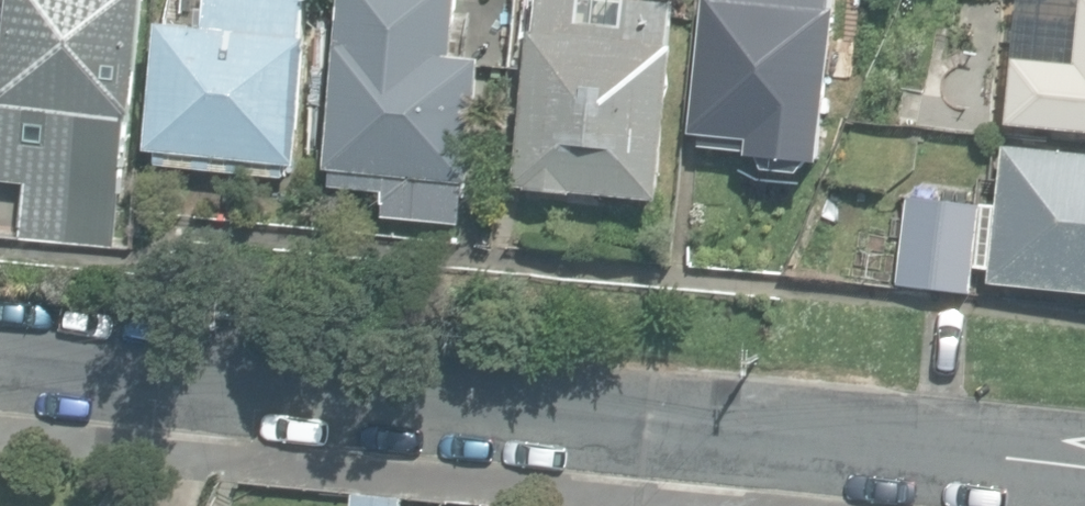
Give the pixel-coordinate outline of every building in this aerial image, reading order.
[(0,116),(0,134),(1,134),(0,143),(0,181),(28,184),(22,235),(117,246),(122,194),(83,189),(86,165),(123,169),(129,115),(134,116),(147,0),(14,0),(0,116)] [(291,178),(292,166),(302,167),(315,42),(307,39),(311,0),(217,0),(214,28),(166,23),(153,151),(163,152),(162,165),(291,178)] [(419,212),(420,196),(466,201),(468,183),(473,183),(487,58),(457,55),(463,0),(344,0),(326,167),(334,168),(332,187),(384,192),(383,208),(419,212)] [(672,2),(650,0),(539,0),(537,29),(531,29),(518,186),(662,199),(675,46),(669,45),(672,2)] [(805,173),(814,161),(825,163),(840,6),(834,6),(835,0),(706,0),(693,133),(703,135),(702,147),(762,156),(770,170),(805,173)] [(1084,131),(1084,0),(968,0),(966,21),(994,23),(992,41),(1077,49),(1070,130),(1084,131)] [(1084,294),(1084,156),(1008,149),(1003,207),(989,206),(983,267),(994,268),(993,284),(1084,294)] [(901,285),(978,295),(986,206),(912,197),(901,285)] [(405,498),(358,493),(356,505),(404,505),(405,498)]
